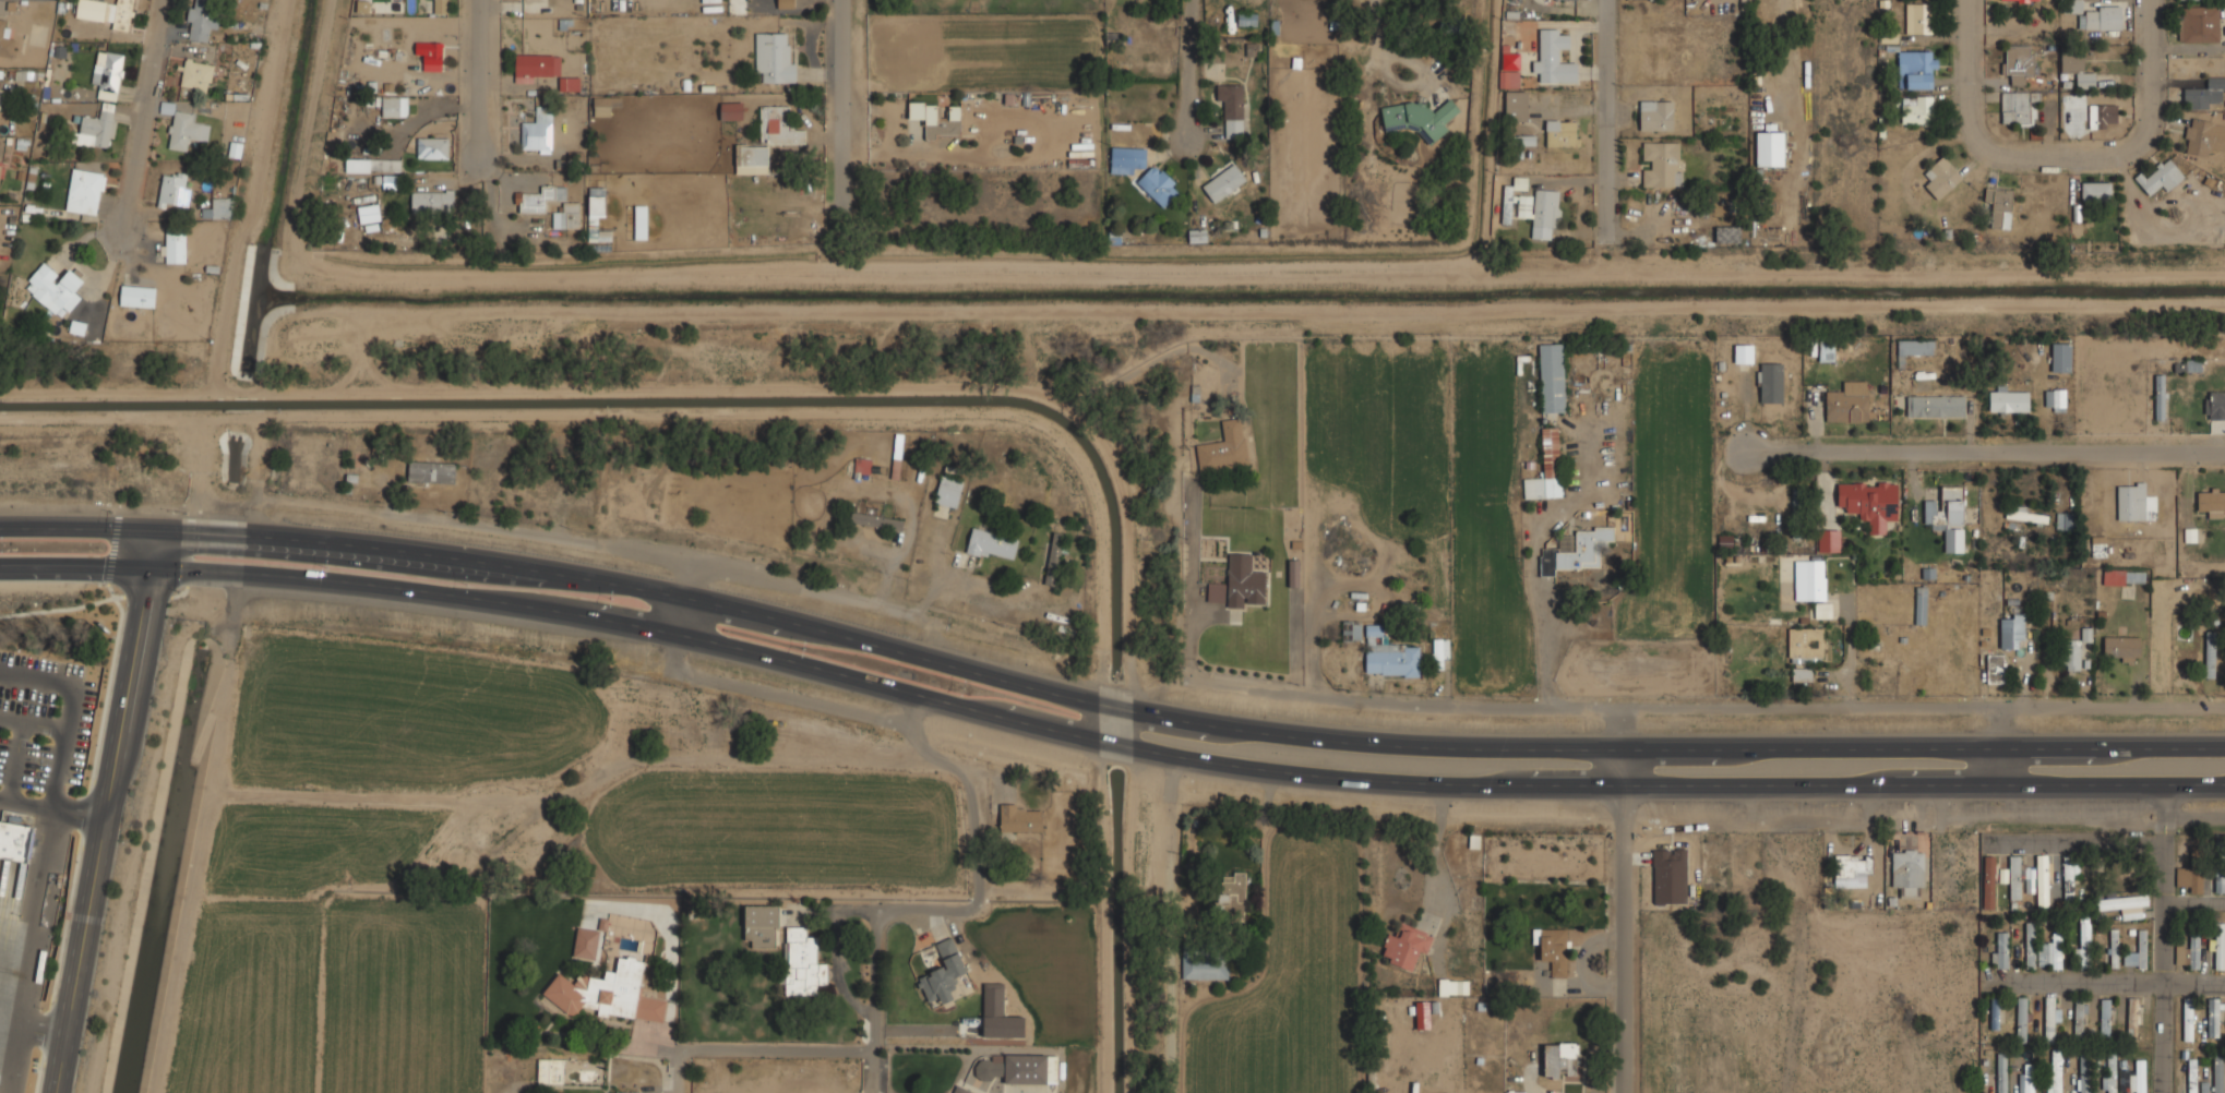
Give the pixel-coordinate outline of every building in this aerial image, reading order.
[(107,0),(79,0),(75,15),(104,21),(107,0)] [(111,29),(128,33),(134,0),(117,0),(111,29)] [(219,0),(193,0),(186,37),(207,41),(211,28),(214,28),(219,0)] [(435,12),(448,12),(449,0),(435,0),(435,12)] [(794,0),(778,0),(778,8),(794,8),(794,0)] [(2073,4),(2073,0),(2067,0),(2067,11),(2081,11),(2081,4),(2073,4)] [(1906,32),(1933,32),(1933,2),(1906,2),(1906,32)] [(2218,41),(2218,3),(2179,3),(2179,41),(2218,41)] [(2120,28),(2120,4),(2086,4),(2086,16),(2079,16),(2079,28),(2120,28)] [(1257,12),(1237,12),(1237,24),(1257,24),(1257,12)] [(17,32),(8,31),(10,21),(0,18),(0,55),(11,58),(17,32)] [(1577,60),(1559,60),(1559,47),(1569,47),(1570,35),(1562,35),(1562,27),(1541,27),(1540,60),(1533,60),(1533,72),(1539,72),(1539,82),(1577,82),(1577,60)] [(792,81),(792,32),(756,32),(756,72),(764,72),(764,81),(792,81)] [(416,53),(423,53),(423,62),(443,62),(443,40),(416,40),(416,53)] [(2035,74),(2035,45),(2005,45),(2005,74),(2011,74),(2011,83),(2025,83),(2025,74),(2035,74)] [(1937,87),(1936,47),(1899,47),(1899,75),(1907,75),(1907,87),(1937,87)] [(95,69),(92,87),(118,92),(125,53),(106,50),(103,71),(95,69)] [(562,51),(515,51),(515,76),(562,76),(562,51)] [(2095,87),(2095,71),(2083,71),(2083,52),(2061,52),(2061,72),(2076,72),(2076,87),(2095,87)] [(181,88),(210,93),(213,63),(186,59),(181,88)] [(1517,85),(1517,73),(1504,73),(1504,85),(1517,85)] [(2185,87),(2184,107),(2222,107),(2223,77),(2210,77),(2210,87),(2185,87)] [(1224,106),(1224,136),(1244,136),(1244,82),(1218,82),(1218,106),(1224,106)] [(1528,91),(1506,91),(1506,120),(1528,120),(1528,91)] [(2031,124),(2031,91),(2001,91),(2001,124),(2031,124)] [(1933,122),(1933,94),(1902,94),(1902,122),(1933,122)] [(400,95),(382,95),(382,116),(400,117),(400,95)] [(611,116),(611,95),(594,95),(594,116),(611,116)] [(1381,109),(1385,131),(1420,125),(1421,140),(1447,136),(1445,118),(1457,116),(1455,98),(1381,109)] [(1640,130),(1674,130),(1674,99),(1640,99),(1640,130)] [(744,119),(744,100),(721,100),(721,119),(744,119)] [(196,111),(174,110),(175,103),(163,101),(162,111),(171,112),(169,148),(188,149),(189,140),(207,141),(208,122),(196,121),(196,111)] [(937,101),(909,101),(909,119),(925,118),(925,135),(961,135),(960,105),(949,105),(949,118),(937,118),(937,101)] [(2090,101),(2090,127),(2117,127),(2117,101),(2090,101)] [(91,144),(112,146),(117,104),(100,103),(99,116),(82,113),(81,133),(92,134),(91,144)] [(735,143),(737,172),(770,172),(770,143),(806,143),(806,129),(792,129),(791,104),(759,105),(761,143),(735,143)] [(522,151),(553,151),(553,106),(535,106),(534,120),(522,120),(522,151)] [(1577,119),(1546,119),(1546,145),(1577,145),(1577,119)] [(2224,119),(2187,119),(2187,153),(2209,153),(2209,147),(2224,147),(2224,119)] [(1785,165),(1785,131),(1756,131),(1756,165),(1785,165)] [(1510,135),(1510,144),(1534,146),(1534,137),(1510,135)] [(448,136),(418,136),(418,157),(448,157),(448,136)] [(1682,185),(1682,141),(1642,141),(1642,185),(1682,185)] [(1146,148),(1111,147),(1110,174),(1133,174),(1133,168),(1145,168),(1146,148)] [(1939,200),(1964,175),(1942,153),(1926,170),(1933,178),(1925,185),(1939,200)] [(400,158),(346,158),(346,170),(400,170),(400,158)] [(2149,177),(2142,170),(2134,177),(2150,194),(2161,183),(2168,191),(2186,176),(2169,158),(2149,177)] [(1137,180),(1163,207),(1182,189),(1156,161),(1137,180)] [(1203,184),(1215,202),(1247,180),(1235,161),(1203,184)] [(65,209),(98,215),(106,172),(72,167),(65,209)] [(183,183),(186,173),(164,169),(157,204),(188,209),(192,185),(183,183)] [(396,188),(396,177),(384,177),(384,188),(396,188)] [(2112,181),(2081,181),(2081,200),(2112,200),(2112,181)] [(581,228),(581,201),(566,201),(566,185),(542,184),(542,193),(515,192),(515,212),(547,213),(547,200),(563,200),(562,211),(553,209),(553,227),(581,228)] [(1512,184),(1504,184),(1504,223),(1512,223),(1512,184)] [(589,239),(597,239),(597,216),(607,216),(607,185),(589,185),(589,239)] [(2013,188),(1986,187),(1986,201),(1991,201),(1991,227),(2012,228),(2013,188)] [(1532,238),(1552,238),(1553,226),(1559,226),(1559,189),(1535,188),(1535,195),(1518,195),(1518,216),(1533,216),(1532,238)] [(411,190),(411,212),(455,212),(455,190),(411,190)] [(203,207),(203,217),(232,217),(232,196),(213,196),(213,207),(203,207)] [(381,220),(379,203),(358,204),(360,221),(381,220)] [(635,239),(648,239),(647,205),(634,206),(635,239)] [(186,262),(186,226),(163,226),(163,262),(186,262)] [(1740,226),(1715,226),(1715,241),(1740,241),(1740,226)] [(70,311),(83,295),(75,289),(83,279),(69,267),(62,276),(44,261),(23,286),(56,312),(62,304),(70,311)] [(120,304),(155,305),(156,286),(121,285),(120,304)] [(72,332),(83,332),(82,322),(72,322),(72,332)] [(1835,361),(1835,339),(1806,339),(1806,361),(1835,361)] [(1935,353),(1935,339),(1899,339),(1899,362),(1905,362),(1905,353),(1935,353)] [(2053,371),(2071,371),(2071,341),(2053,341),(2053,371)] [(1564,343),(1540,344),(1541,411),(1565,411),(1564,343)] [(1755,344),(1735,344),(1735,362),(1755,362),(1755,344)] [(2176,371),(2202,371),(2202,360),(2176,360),(2176,371)] [(1758,361),(1758,403),(1784,403),(1784,361),(1758,361)] [(2156,419),(2166,419),(2166,373),(2156,373),(2156,419)] [(2009,392),(2009,384),(1989,384),(1989,411),(2031,411),(2031,392),(2009,392)] [(2046,388),(2046,407),(2067,407),(2067,388),(2046,388)] [(1875,391),(1826,389),(1826,421),(1875,422),(1875,391)] [(2206,389),(2206,418),(2224,418),(2224,389),(2206,389)] [(1966,416),(1966,393),(1906,393),(1906,416),(1966,416)] [(1249,466),(1244,417),(1221,419),(1223,441),(1197,444),(1200,471),(1249,466)] [(1542,427),(1543,477),(1523,477),(1524,497),(1562,496),(1560,425),(1542,427)] [(880,459),(856,456),(854,472),(877,475),(880,459)] [(902,458),(893,458),(893,478),(902,478),(902,458)] [(409,481),(456,481),(456,461),(409,461),(409,481)] [(934,501),(956,507),(964,480),(942,473),(934,501)] [(1888,535),(1888,523),(1899,523),(1899,482),(1838,481),(1838,512),(1865,512),(1865,535),(1888,535)] [(2117,519),(2154,519),(2154,494),(2146,494),(2146,481),(2117,481),(2117,519)] [(1965,552),(1965,485),(1940,485),(1940,499),(1924,499),(1925,526),(1945,526),(1946,552),(1965,552)] [(2209,517),(2224,517),(2224,511),(2224,488),(2198,488),(2198,509),(2209,509),(2209,517)] [(2048,505),(2007,507),(2008,521),(2049,519),(2048,505)] [(904,518),(852,511),(850,523),(901,530),(904,518)] [(2073,527),(2073,512),(2058,512),(2058,527),(2073,527)] [(1014,561),(1018,536),(972,527),(967,551),(1014,561)] [(1601,566),(1601,541),(1614,541),(1614,527),(1576,527),(1576,533),(1559,533),(1559,546),(1541,546),(1541,575),(1557,575),(1557,566),(1601,566)] [(1841,528),(1819,528),(1819,552),(1841,552),(1841,528)] [(1044,584),(1055,586),(1063,534),(1053,532),(1044,584)] [(1732,546),(1732,536),(1721,536),(1721,546),(1732,546)] [(2105,536),(2092,537),(2092,556),(2106,555),(2105,536)] [(1266,565),(1254,565),(1254,552),(1229,552),(1228,606),(1266,608),(1266,565)] [(1826,557),(1795,557),(1795,599),(1827,598),(1826,557)] [(2104,584),(2145,584),(2145,569),(2104,569),(2104,584)] [(1927,623),(1927,585),(1915,585),(1915,623),(1927,623)] [(1832,601),(1816,601),(1816,617),(1832,617),(1832,601)] [(2025,647),(2025,612),(2000,612),(2000,647),(2025,647)] [(1361,637),(1361,621),(1344,621),(1344,637),(1361,637)] [(1366,674),(1420,674),(1420,645),(1386,645),(1386,624),(1366,623),(1366,674)] [(1826,627),(1789,627),(1789,661),(1826,661),(1826,627)] [(2206,676),(2217,676),(2217,630),(2206,630),(2206,676)] [(2105,660),(2141,660),(2141,635),(2105,635),(2105,660)] [(2065,669),(2080,669),(2080,637),(2065,637),(2065,669)] [(1446,639),(1434,639),(1434,664),(1446,664),(1446,639)] [(1987,682),(2007,682),(2007,652),(1987,652),(1987,682)] [(1792,681),(1814,681),(1814,666),(1792,666),(1792,681)] [(1042,831),(1042,809),(1020,809),(1020,802),(1001,802),(1001,831),(1042,831)] [(28,862),(35,828),(0,822),(0,857),(28,862)] [(1925,893),(1925,848),(1892,848),(1892,884),(1903,884),(1903,893),(1925,893)] [(1873,877),(1873,853),(1835,853),(1835,877),(1873,877)] [(1995,908),(1995,854),(1983,854),(1983,908),(1995,908)] [(2035,855),(2036,908),(2047,908),(2047,854),(2035,855)] [(2009,899),(2021,899),(2021,855),(2009,855),(2009,899)] [(2062,855),(2063,901),(2073,901),(2073,855),(2062,855)] [(2177,887),(2189,887),(2189,892),(2202,892),(2202,866),(2177,866),(2177,887)] [(2035,893),(2034,867),(2020,868),(2021,879),(2025,879),(2025,893),(2035,893)] [(2215,869),(2215,892),(2224,892),(2224,869),(2215,869)] [(1246,872),(1219,872),(1219,911),(1246,911),(1246,872)] [(2149,905),(2146,893),(2094,900),(2096,911),(2149,905)] [(744,940),(751,940),(751,948),(777,948),(778,906),(745,906),(744,940)] [(2090,966),(2089,915),(2079,916),(2080,966),(2090,966)] [(1378,958),(1412,971),(1420,950),(1426,953),(1435,934),(1403,922),(1398,936),(1389,932),(1378,958)] [(2035,968),(2034,922),(2024,922),(2025,969),(2035,968)] [(2176,944),(2176,966),(2201,966),(2201,923),(2190,922),(2189,945),(2176,944)] [(2224,969),(2224,923),(2218,923),(2218,936),(2209,936),(2209,969),(2224,969)] [(787,996),(817,995),(817,985),(826,985),(826,963),(817,963),(817,937),(806,937),(806,926),(786,926),(787,996)] [(1568,927),(1533,927),(1533,946),(1541,946),(1541,961),(1552,961),(1552,975),(1568,975),(1568,927)] [(2109,928),(2109,968),(2118,968),(2118,928),(2109,928)] [(2146,929),(2138,929),(2138,969),(2145,969),(2146,929)] [(2008,932),(1997,932),(1997,969),(2008,969),(2008,932)] [(2062,970),(2062,932),(2051,932),(2051,970),(2062,970)] [(966,972),(952,937),(935,944),(945,966),(917,978),(928,1003),(939,999),(941,1004),(953,999),(950,990),(957,988),(953,978),(966,972)] [(634,1018),(643,962),(636,960),(634,959),(618,956),(616,973),(605,971),(604,979),(580,975),(573,984),(558,973),(542,994),(567,1013),(576,1014),(582,1006),(598,1009),(597,1016),(607,1017),(609,1014),(634,1018)] [(1228,978),(1228,956),(1183,956),(1183,978),(1228,978)] [(1470,994),(1470,978),(1439,978),(1439,994),(1470,994)] [(1003,1016),(1004,984),(984,983),(983,1037),(1024,1038),(1025,1016),(1003,1016)] [(666,1000),(639,994),(634,1018),(661,1023),(666,1000)] [(1990,1030),(1998,1030),(1999,997),(1990,997),(1990,1030)] [(2017,1042),(2025,1042),(2026,997),(2017,997),(2017,1042)] [(2045,997),(2045,1043),(2054,1043),(2054,997),(2045,997)] [(2083,997),(2074,997),(2072,1041),(2082,1041),(2083,997)] [(2127,997),(2126,1044),(2136,1044),(2137,997),(2127,997)] [(2193,997),(2185,997),(2185,1040),(2193,1040),(2193,997)] [(2209,1036),(2220,1036),(2220,997),(2209,997),(2209,1036)] [(2100,1038),(2109,1038),(2109,998),(2100,998),(2100,1038)] [(1415,1028),(1431,1028),(1431,1000),(1415,1000),(1415,1028)] [(1578,1042),(1544,1042),(1544,1077),(1563,1077),(1563,1069),(1578,1069),(1578,1042)] [(2062,1047),(2049,1047),(2049,1092),(2062,1092),(2062,1047)] [(2008,1050),(1997,1050),(1997,1092),(2008,1092),(2008,1050)] [(2079,1092),(2091,1092),(2091,1052),(2079,1052),(2079,1092)] [(2104,1052),(2104,1092),(2116,1092),(2116,1052),(2104,1052)] [(2224,1053),(2214,1053),(2214,1092),(2224,1092),(2224,1053)] [(1004,1082),(1056,1082),(1056,1061),(1049,1061),(1049,1054),(1004,1054),(1004,1082)] [(2188,1057),(2188,1092),(2198,1092),(2198,1057),(2188,1057)] [(1567,1079),(1582,1078),(1581,1058),(1566,1058),(1567,1079)] [(2136,1058),(2136,1067),(2129,1067),(2129,1092),(2146,1092),(2146,1058),(2136,1058)] [(563,1059),(538,1059),(538,1083),(563,1083),(563,1059)] [(1001,1077),(1001,1060),(977,1060),(977,1077),(1001,1077)] [(2024,1061),(2024,1092),(2035,1092),(2035,1061),(2024,1061)] [(2128,1071),(2125,1071),(2125,1062),(2119,1062),(2119,1091),(2128,1091),(2128,1071)]
